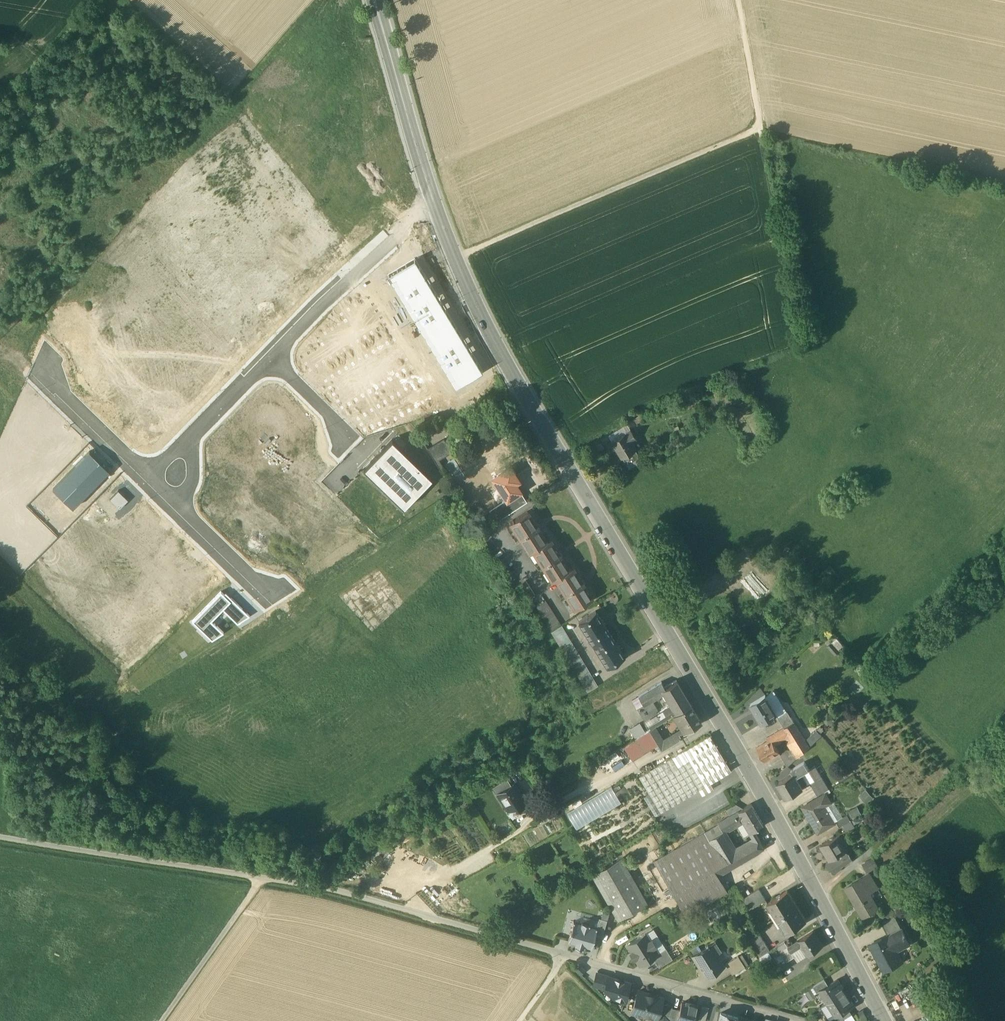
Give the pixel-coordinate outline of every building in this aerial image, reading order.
[(384,273),(455,389),(485,370),(415,255),(384,273)] [(631,429),(611,441),(621,458),(623,458),(635,450),(636,449),(631,441),(636,438),(631,429)] [(363,467),(404,507),(432,477),(392,438),(363,467)] [(445,439),(428,449),(435,460),(439,458),(452,450),(445,439)] [(72,506),(109,470),(89,450),(52,486),(72,506)] [(639,457),(635,450),(623,458),(627,464),(639,457)] [(465,476),(454,457),(450,459),(448,460),(445,462),(456,481),(465,476)] [(443,466),(439,458),(435,460),(440,468),(443,466)] [(509,466),(493,476),(506,497),(506,498),(519,490),(512,478),(516,476),(509,466)] [(128,499),(118,489),(110,498),(120,508),(128,499)] [(519,490),(506,498),(506,497),(502,500),(506,514),(526,500),(519,490)] [(502,500),(488,509),(500,517),(506,514),(502,500)] [(547,541),(527,510),(509,521),(529,552),(532,550),(547,541)] [(569,569),(550,539),(547,541),(532,550),(551,580),(555,578),(569,569)] [(569,569),(555,578),(574,609),(592,598),(573,567),(569,569)] [(525,579),(516,585),(525,599),(534,594),(525,579)] [(221,590),(192,619),(212,639),(224,631),(211,619),(223,607),(237,622),(250,614),(225,591),(224,593),(221,590)] [(561,625),(545,600),(536,606),(551,631),(561,625)] [(600,619),(594,611),(577,621),(592,644),(609,634),(603,625),(604,624),(601,619),(600,619)] [(577,652),(561,625),(551,631),(567,658),(577,652)] [(614,642),(609,634),(592,644),(606,668),(623,657),(617,648),(619,647),(615,641),(614,642)] [(649,659),(660,653),(658,648),(646,653),(649,659)] [(577,652),(567,658),(587,692),(597,686),(577,652)] [(686,696),(676,680),(664,687),(661,689),(663,693),(671,705),(686,696)] [(661,682),(638,696),(644,704),(644,705),(649,702),(663,693),(661,689),(664,687),(661,682)] [(777,713),(766,695),(751,704),(762,722),(777,713)] [(686,696),(671,705),(645,721),(649,729),(655,726),(674,713),(690,703),(686,696)] [(649,702),(644,705),(644,704),(637,709),(643,719),(655,712),(649,702)] [(690,703),(674,713),(685,731),(701,721),(690,703)] [(788,711),(778,717),(781,723),(791,717),(788,711)] [(791,717),(781,723),(784,727),(794,721),(791,717)] [(784,727),(767,738),(768,741),(757,747),(765,761),(780,752),(775,745),(778,744),(777,741),(785,736),(789,743),(802,735),(794,721),(784,727)] [(655,726),(649,729),(654,738),(661,750),(681,738),(679,733),(676,732),(664,740),(655,726)] [(649,729),(623,746),(628,754),(654,738),(649,729)] [(817,730),(805,741),(809,747),(822,735),(820,733),(817,730)] [(709,735),(639,777),(660,813),(698,790),(701,796),(713,789),(710,783),(731,771),(709,735)] [(802,735),(789,743),(791,748),(797,758),(809,747),(805,741),(802,735)] [(791,748),(780,755),(787,767),(797,758),(791,748)] [(609,760),(614,767),(626,759),(621,752),(609,760)] [(793,773),(777,782),(786,798),(803,788),(796,777),(809,769),(805,762),(791,770),(793,773)] [(822,777),(815,765),(809,769),(816,780),(822,777)] [(506,777),(491,786),(496,794),(498,792),(511,784),(506,777)] [(816,780),(811,784),(818,795),(829,789),(822,777),(816,780)] [(511,784),(498,792),(505,803),(510,809),(516,805),(518,808),(527,802),(518,788),(517,789),(513,782),(511,784)] [(568,814),(577,829),(621,802),(611,787),(568,814)] [(826,793),(803,807),(819,832),(835,823),(824,806),(831,802),(826,793)] [(739,810),(738,811),(743,820),(751,832),(764,825),(751,803),(739,810)] [(735,804),(726,810),(729,816),(738,811),(739,810),(735,804)] [(729,816),(717,823),(718,824),(722,832),(723,832),(743,820),(738,811),(729,816)] [(848,814),(837,821),(840,826),(851,819),(848,814)] [(734,851),(723,832),(722,832),(718,824),(704,832),(721,860),(734,852),(733,852),(734,851)] [(704,831),(653,861),(686,916),(727,892),(717,875),(716,875),(711,865),(721,860),(704,832),(704,831)] [(838,834),(821,845),(829,859),(830,860),(845,851),(849,849),(844,841),(842,842),(838,834)] [(734,851),(733,852),(734,852),(739,862),(764,848),(758,838),(734,851)] [(845,851),(830,860),(829,859),(828,860),(827,866),(832,867),(836,871),(841,867),(841,865),(843,863),(846,863),(852,858),(849,853),(846,852),(845,851)] [(721,860),(711,865),(716,875),(717,875),(739,862),(734,852),(721,860)] [(874,858),(864,864),(868,871),(878,864),(874,858)] [(621,859),(593,876),(619,921),(647,905),(646,903),(646,902),(621,859)] [(869,874),(846,888),(863,916),(879,907),(869,891),(877,886),(869,874)] [(759,889),(749,895),(756,907),(766,900),(759,889)] [(788,890),(767,903),(777,918),(797,906),(788,890)] [(756,907),(749,895),(743,899),(750,910),(756,907)] [(797,906),(777,918),(786,934),(807,921),(797,906)] [(895,915),(882,923),(888,935),(889,935),(889,936),(902,929),(895,915)] [(595,936),(602,938),(607,920),(599,918),(596,928),(597,928),(595,936)] [(581,924),(574,922),(568,942),(576,944),(575,947),(583,949),(584,946),(591,948),(595,936),(597,928),(589,926),(590,924),(582,922),(581,924)] [(902,929),(889,936),(889,935),(888,935),(872,944),(878,954),(876,955),(885,971),(903,961),(895,946),(908,940),(902,929)] [(813,931),(799,940),(802,946),(806,951),(804,952),(807,956),(823,946),(813,931)] [(645,934),(628,945),(632,952),(630,953),(634,959),(636,958),(640,965),(652,957),(658,954),(657,954),(654,947),(655,946),(651,940),(649,941),(645,934)] [(770,951),(759,934),(749,940),(760,957),(770,951)] [(788,947),(792,953),(792,952),(802,946),(799,940),(788,947)] [(788,947),(785,941),(778,945),(788,961),(795,957),(792,952),(792,953),(788,947)] [(714,943),(708,947),(713,955),(715,953),(716,954),(719,951),(714,943)] [(713,955),(708,947),(693,956),(706,977),(723,966),(716,954),(715,953),(713,955)] [(666,948),(657,954),(658,954),(652,957),(659,968),(672,959),(666,948)] [(745,966),(738,956),(725,964),(732,975),(745,966)] [(608,977),(597,974),(593,986),(605,989),(608,977)] [(625,1002),(630,983),(609,977),(605,989),(616,999),(625,1002)] [(824,980),(813,987),(817,993),(819,992),(819,991),(828,985),(824,980)] [(845,992),(837,980),(828,985),(819,991),(819,992),(827,1004),(845,992)] [(902,991),(910,1011),(920,1006),(912,987),(902,991)] [(662,998),(639,991),(632,1013),(656,1019),(661,1002),(662,998)] [(845,992),(827,1004),(836,1017),(848,1009),(853,1005),(845,992)] [(901,1020),(905,1020),(913,1017),(902,995),(891,1000),(901,1020)] [(661,1002),(656,1019),(655,1020),(662,1020),(664,1015),(667,1004),(661,1002)] [(682,1003),(678,1019),(685,1020),(693,1020),(697,1005),(689,1003),(689,1005),(682,1003)] [(673,1006),(667,1004),(664,1015),(670,1017),(672,1008),(673,1006)] [(678,1010),(672,1008),(670,1017),(669,1019),(675,1020),(678,1010)] [(837,1016),(840,1020),(842,1020),(852,1014),(848,1009),(837,1016)]
